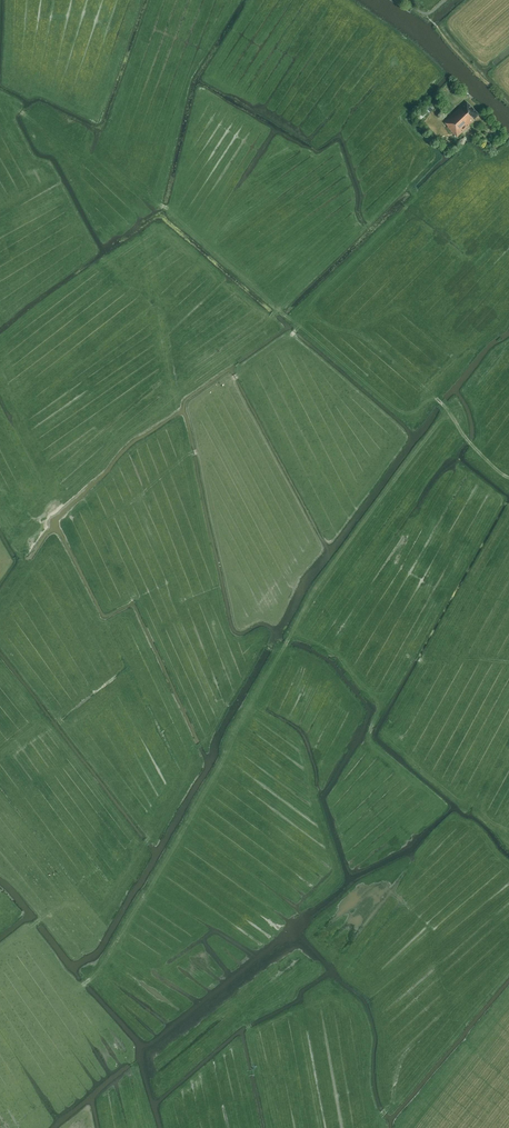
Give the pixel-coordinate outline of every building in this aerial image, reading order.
[(474,119),(479,114),(466,102),(460,108),(460,107),(444,122),(448,126),(447,127),(457,137),(475,120),(474,119)] [(433,109),(429,104),(415,117),(419,121),(433,109)]
